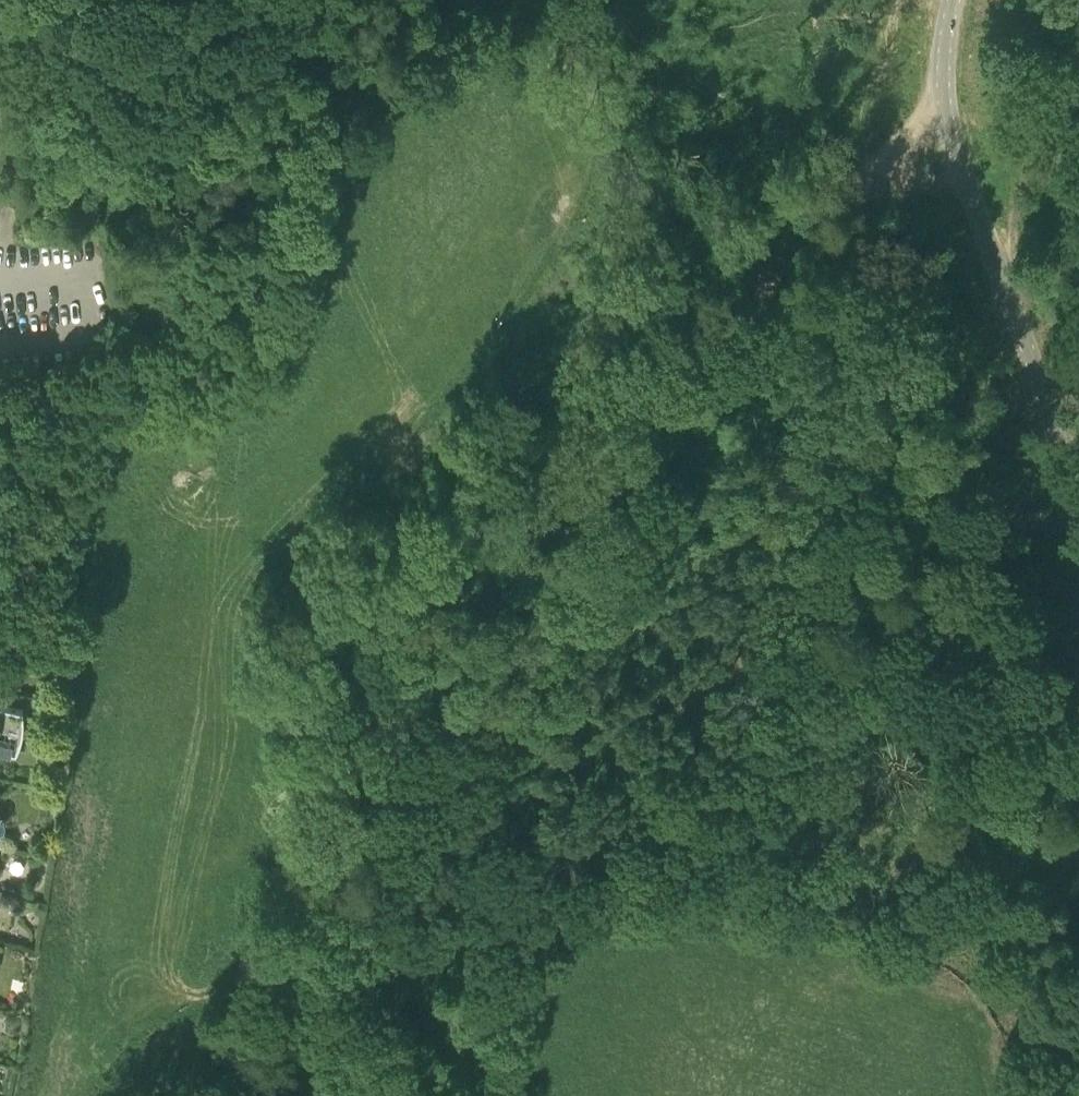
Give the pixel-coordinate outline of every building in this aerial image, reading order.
[(9,53),(0,52),(0,77),(4,77),(9,53)] [(23,704),(0,701),(0,745),(16,748),(20,737),(23,727),(24,715),(23,704)]
